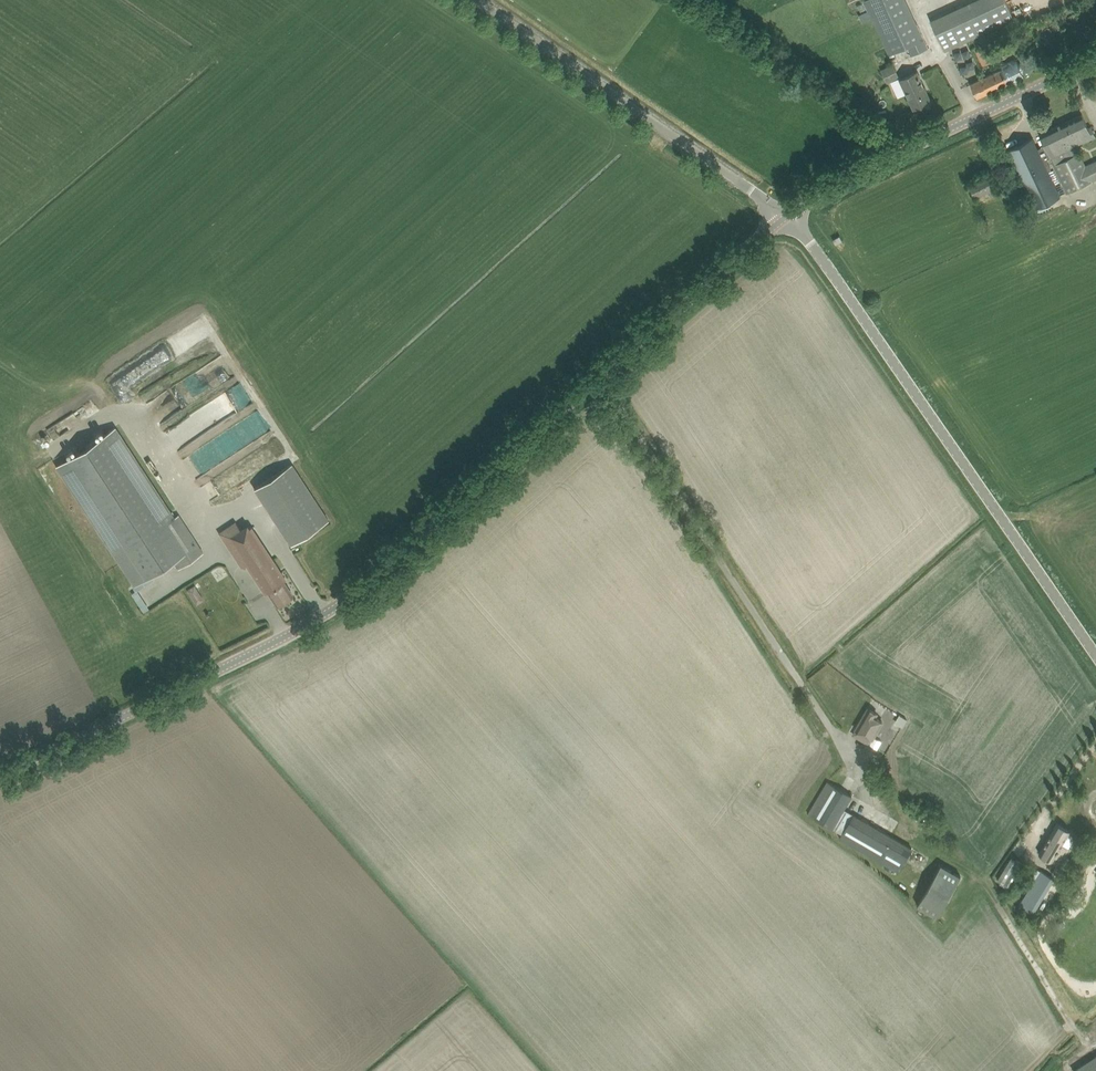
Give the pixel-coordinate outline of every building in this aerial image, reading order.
[(889,55),(892,61),(897,59),(894,53),(907,46),(912,55),(928,48),(906,0),(864,0),(863,0),(888,55),(889,55)] [(1014,19),(1006,0),(972,0),(930,19),(945,51),(1014,19)] [(990,45),(978,51),(984,64),(996,58),(990,45)] [(1024,75),(1019,65),(1017,60),(970,82),(977,97),(1024,75)] [(893,63),(893,64),(881,69),(887,83),(899,77),(893,63)] [(931,100),(926,90),(917,71),(901,79),(910,97),(914,107),(931,100)] [(873,97),(867,92),(861,98),(868,103),(873,97)] [(1085,164),(1079,153),(1077,148),(1078,148),(1076,145),(1095,137),(1095,135),(1095,134),(1091,126),(1089,127),(1082,113),(1040,134),(1045,145),(1038,148),(1033,137),(1008,148),(1036,207),(1061,195),(1049,170),(1051,169),(1047,158),(1051,156),(1068,193),(1095,179),(1095,159),(1085,164)] [(996,187),(994,184),(989,174),(969,184),(974,194),(976,198),(988,191),(990,195),(997,192),(995,188),(996,187)] [(833,238),(836,243),(843,239),(840,234),(833,238)] [(114,427),(57,464),(135,583),(173,559),(178,568),(203,551),(179,514),(173,517),(114,427)] [(293,461),(253,482),(285,542),(325,520),(293,461)] [(226,542),(236,557),(242,566),(247,563),(267,550),(251,526),(242,531),(226,542)] [(267,550),(247,563),(267,593),(269,592),(277,604),(293,594),(284,580),(285,578),(279,569),(267,550)] [(191,595),(198,590),(195,584),(187,589),(191,595)] [(854,734),(863,739),(869,743),(877,731),(883,721),(875,716),(877,713),(869,708),(857,728),(854,734)] [(891,727),(898,731),(905,717),(898,713),(891,727)] [(808,813),(842,833),(839,838),(880,861),(887,850),(904,860),(912,847),(845,809),(853,796),(828,781),(808,813)] [(1058,822),(1052,831),(1039,854),(1052,861),(1052,860),(1060,864),(1069,848),(1062,844),(1065,839),(1070,829),(1058,822)] [(1010,856),(997,879),(1007,884),(1020,861),(1010,856)] [(936,915),(960,874),(942,863),(917,903),(936,915)] [(1040,869),(1019,904),(1033,913),(1054,878),(1040,869)] [(1071,878),(1075,881),(1076,882),(1080,876),(1081,874),(1080,873),(1076,870),(1071,878)] [(1066,925),(1063,920),(1057,923),(1061,928),(1066,925)] [(1074,1070),(1095,1070),(1095,1055),(1074,1070)]
